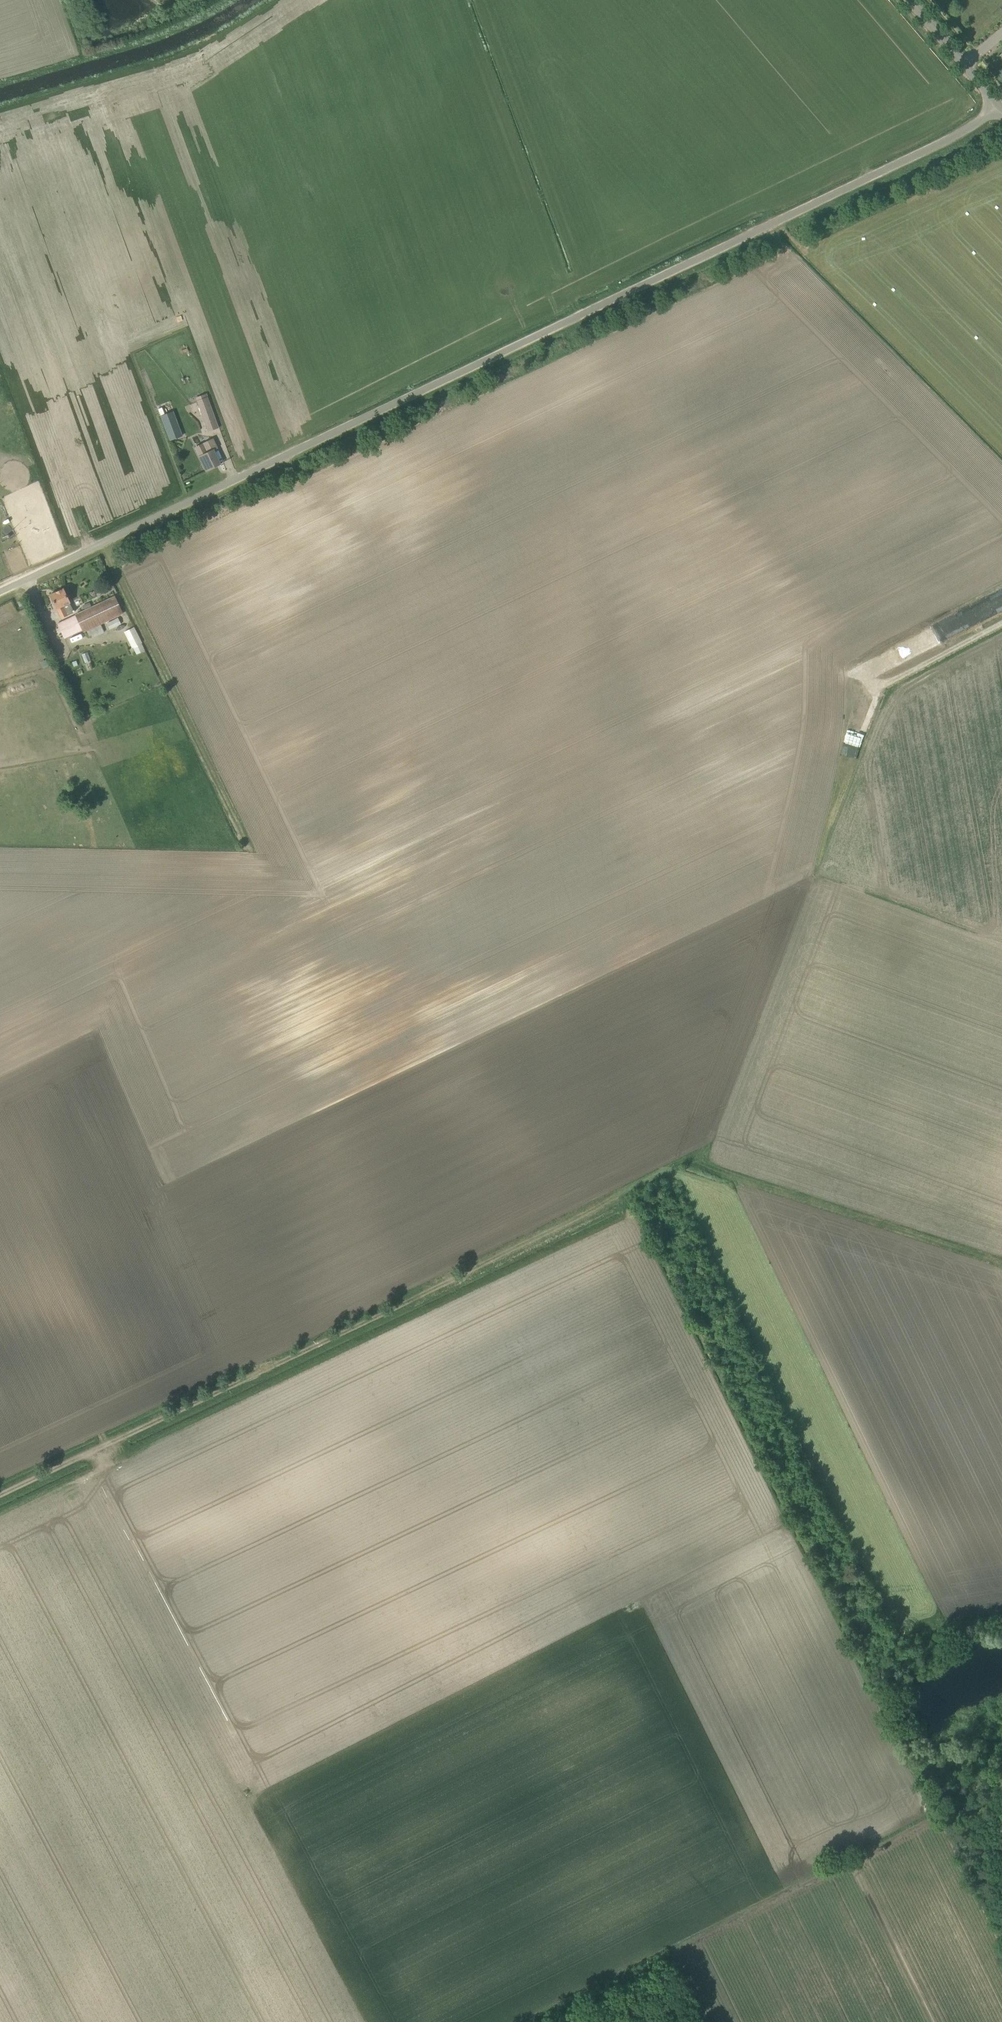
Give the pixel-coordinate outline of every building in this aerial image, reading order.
[(210,430),(217,428),(206,397),(199,400),(210,430)] [(165,425),(169,436),(177,431),(173,421),(165,425)] [(220,464),(213,450),(217,448),(213,439),(196,447),(203,463),(205,462),(209,469),(220,464)] [(61,618),(74,612),(63,589),(50,595),(61,618)] [(101,624),(123,614),(115,596),(91,607),(85,611),(57,623),(65,639),(82,630),(84,633),(87,631),(101,624)] [(970,625),(1001,612),(1001,597),(965,612),(970,625)] [(145,650),(142,643),(134,627),(124,632),(132,648),(133,647),(137,654),(145,650)]
